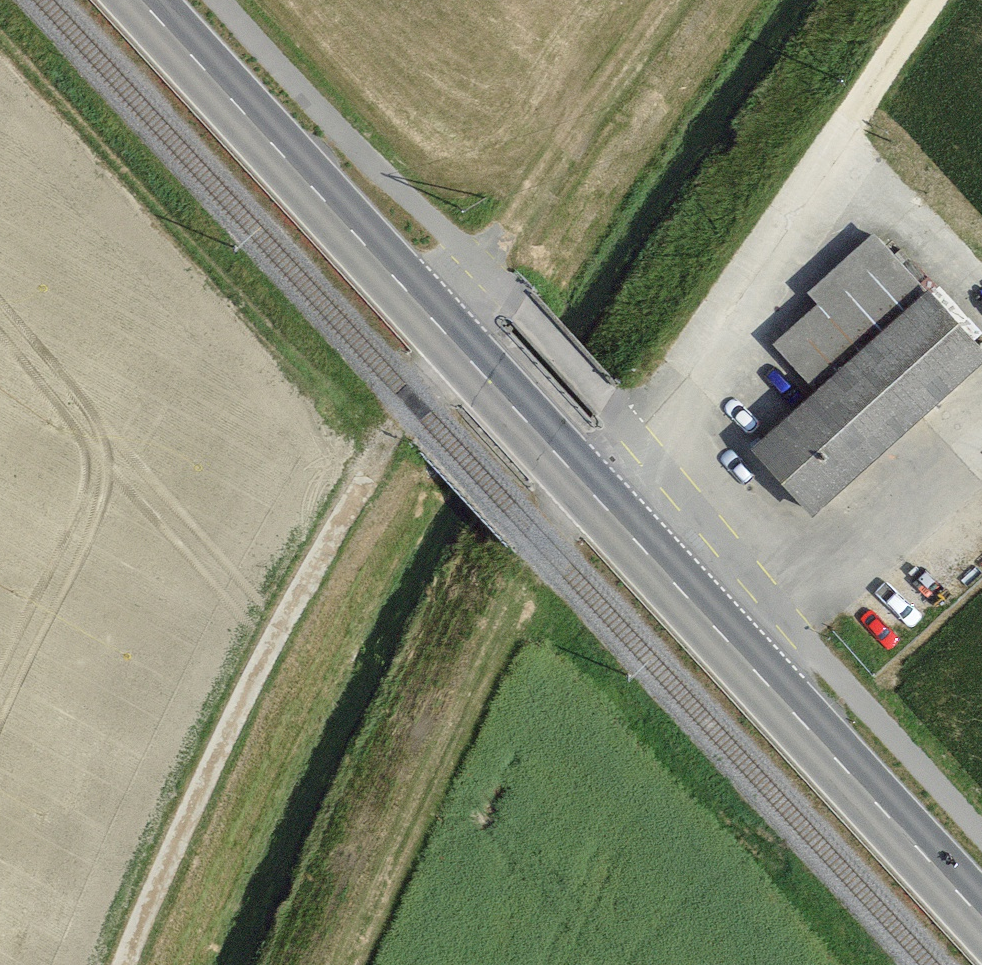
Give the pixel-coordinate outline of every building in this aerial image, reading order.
[(981,364),(981,356),(873,237),(808,297),(817,306),(776,343),(817,388),(751,448),(815,517),(981,364)]
